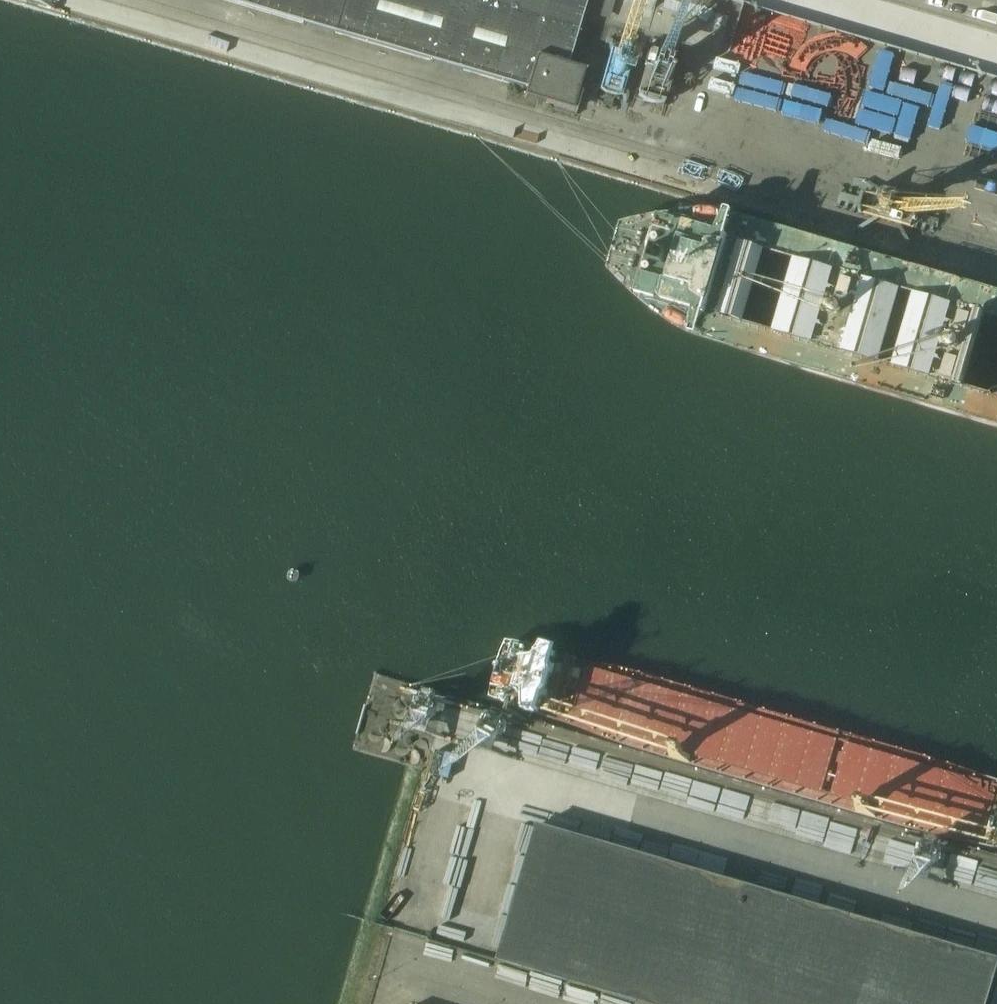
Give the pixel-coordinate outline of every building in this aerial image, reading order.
[(526,89),(523,98),(552,106),(551,109),(574,116),(580,93),(577,92),(583,71),(567,66),(586,0),(221,0),(526,89)] [(903,52),(901,58),(887,54),(882,74),(909,81),(911,72),(954,84),(951,96),(976,102),(965,145),(938,138),(929,169),(953,176),(950,187),(980,195),(982,188),(996,192),(996,76),(903,52)] [(857,169),(884,175),(900,111),(873,104),(857,169)] [(498,960),(648,1003),(987,1003),(996,969),(996,960),(538,826),(498,960)]
